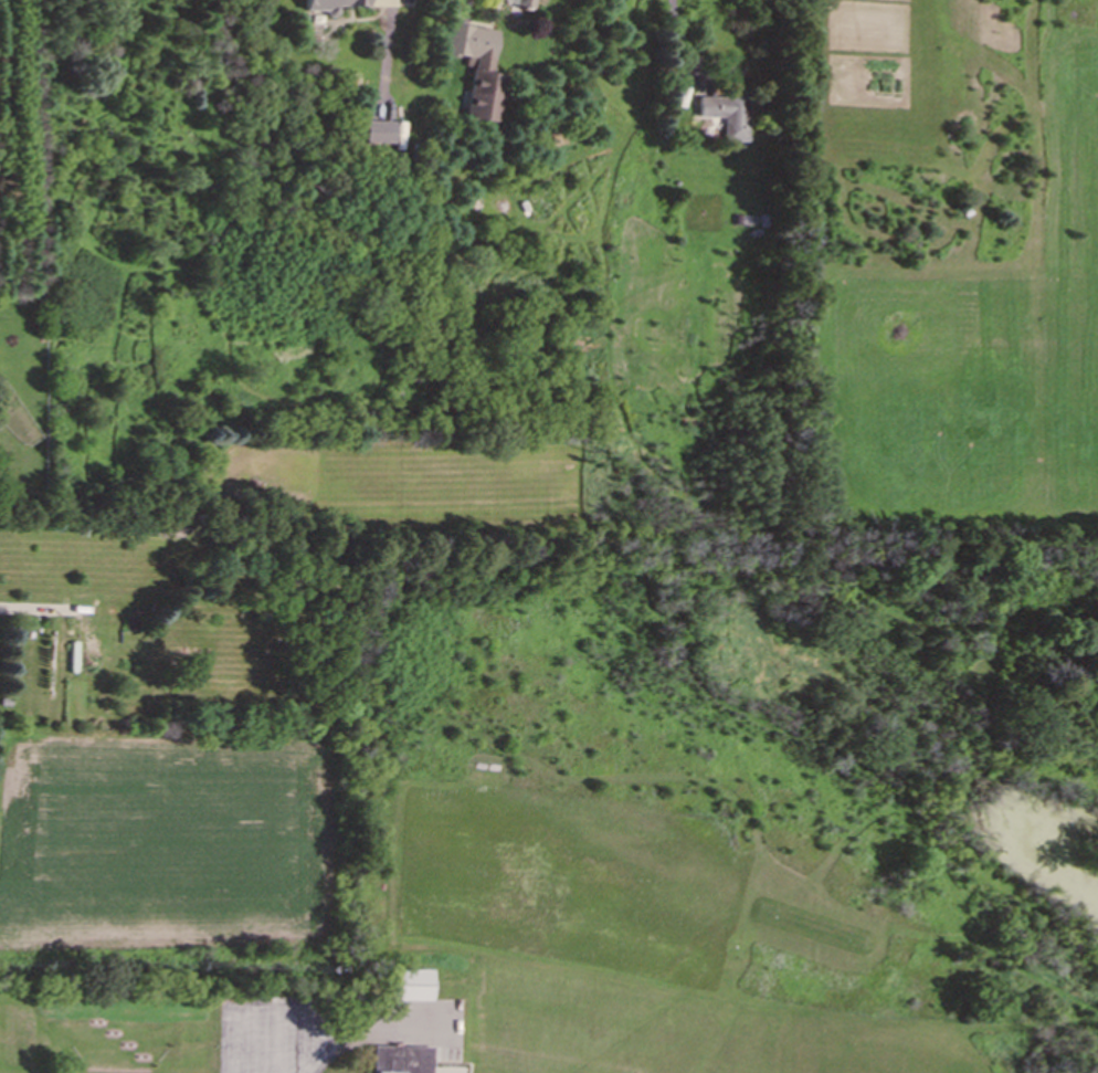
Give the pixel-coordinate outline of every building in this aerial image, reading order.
[(293,14),(363,15),(363,0),(294,0),(293,14)] [(511,12),(530,15),(532,0),(513,0),(511,12)] [(487,77),(490,33),(444,29),(441,60),(468,62),(462,124),(497,127),(501,78),(487,77)] [(719,122),(718,145),(743,146),(744,102),(692,100),(692,121),(719,122)] [(394,146),(394,125),(361,125),(361,146),(394,146)] [(425,973),(387,973),(387,1005),(425,1005),(425,973)] [(429,1046),(429,1072),(372,1072),(371,1045),(429,1046)]
